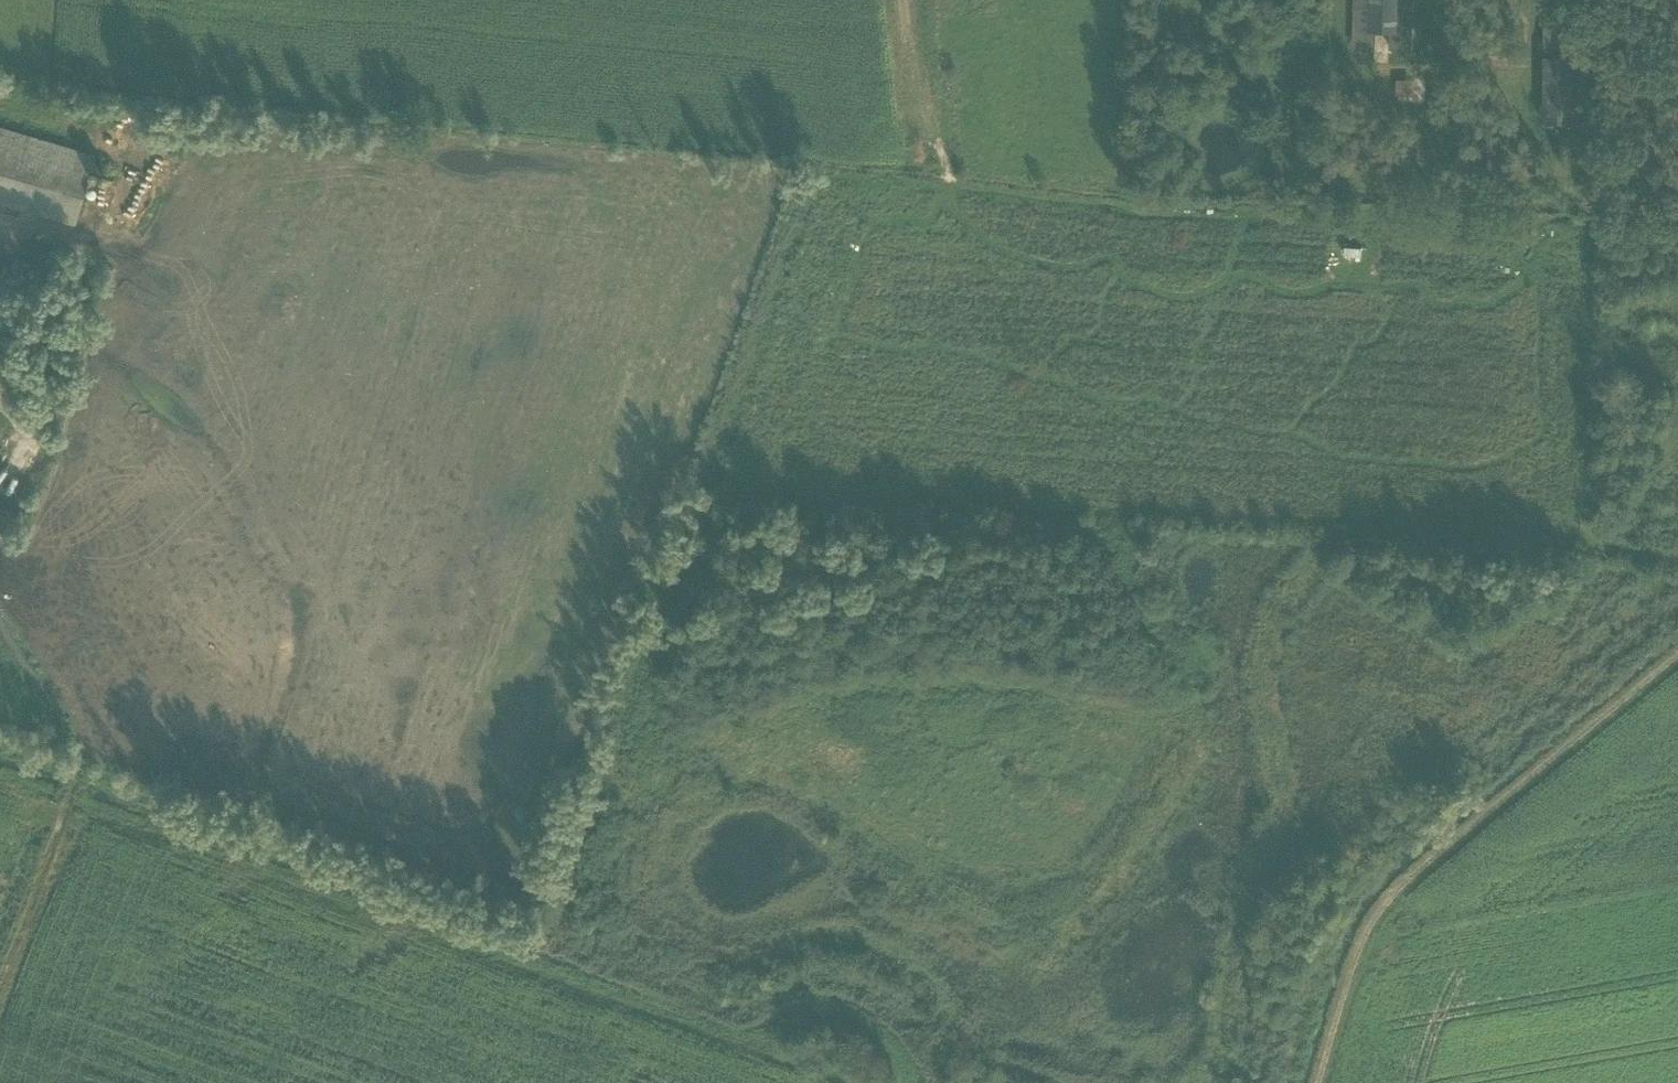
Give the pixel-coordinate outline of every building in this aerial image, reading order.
[(1413,49),(1414,0),(1353,0),(1351,47),(1375,48),(1376,32),(1389,33),(1389,48),(1413,49)] [(1542,56),(1543,122),(1582,121),(1581,55),(1542,56)] [(76,223),(96,155),(0,126),(0,200),(76,223)]
